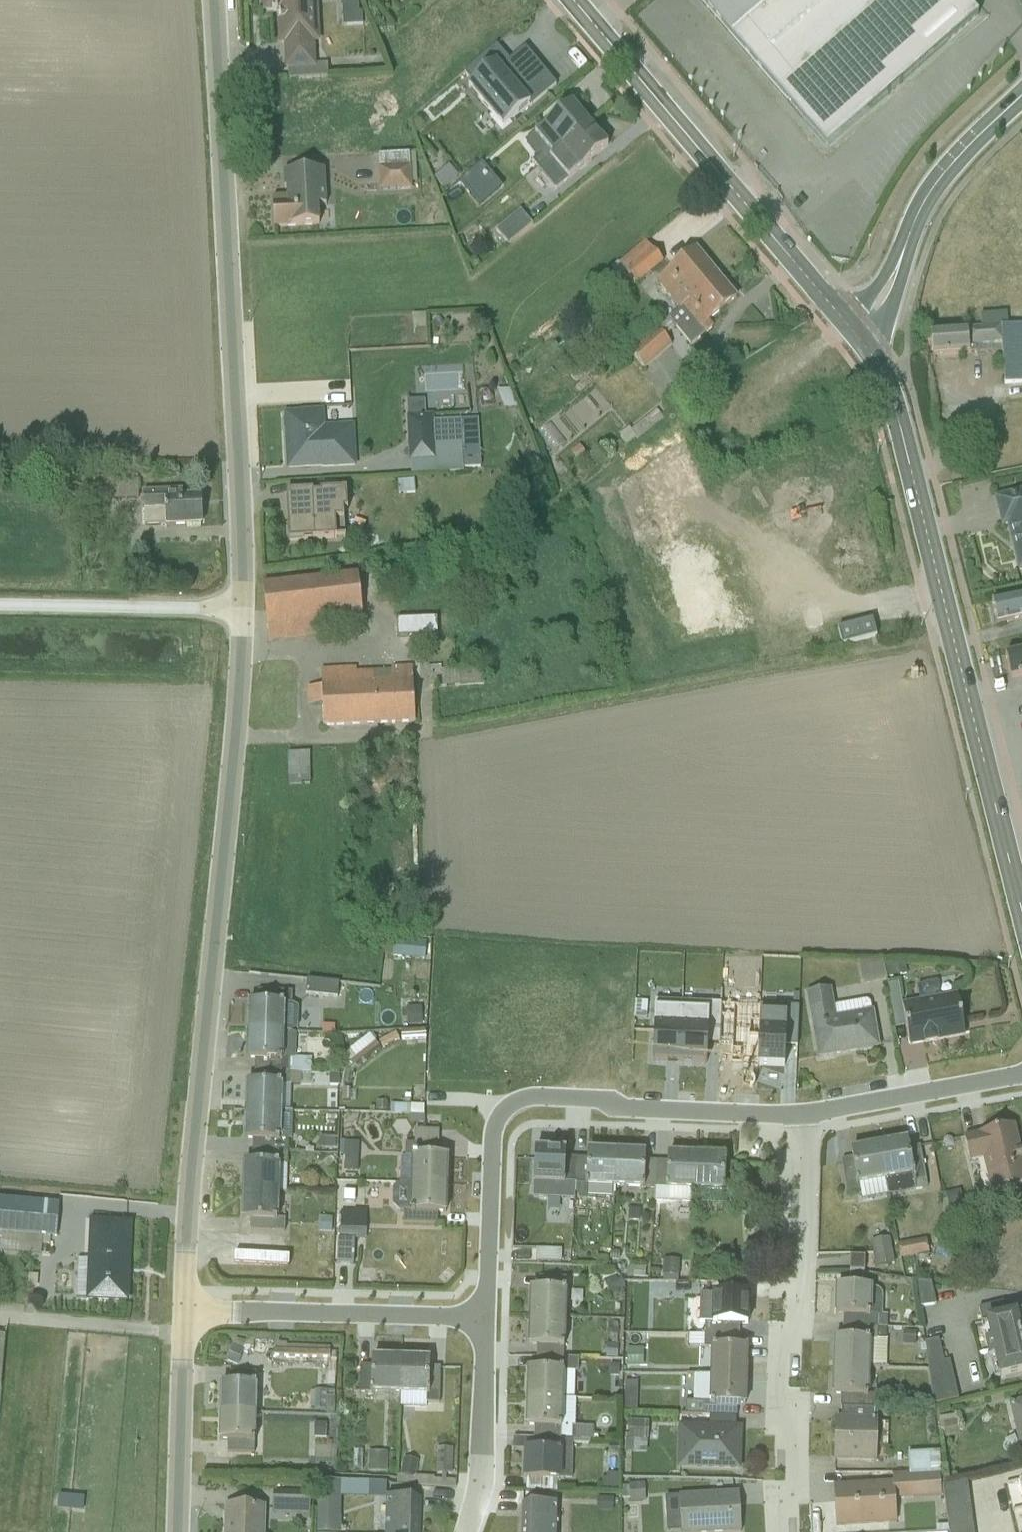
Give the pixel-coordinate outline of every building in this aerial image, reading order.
[(328,69),(327,0),(271,0),(272,24),(282,23),(283,70),(328,69)] [(695,3),(824,150),(972,22),(953,0),(698,0),(695,3)] [(348,8),(330,8),(330,36),(349,35),(348,8)] [(497,55),(465,83),(509,137),(555,93),(545,81),(524,57),(509,70),(497,55)] [(597,137),(579,113),(540,143),(558,167),(597,137)] [(597,137),(558,167),(575,188),(614,159),(597,137)] [(398,198),(397,158),(364,159),(365,199),(398,198)] [(446,206),(476,187),(468,175),(438,194),(446,206)] [(326,236),(325,216),(333,215),(331,180),(286,182),(288,206),(274,207),(275,239),(326,236)] [(494,252),(518,232),(506,217),(481,236),(494,252)] [(652,251),(617,281),(632,298),(667,268),(652,251)] [(661,291),(683,317),(723,283),(700,257),(661,291)] [(683,317),(703,340),(743,306),(723,283),(683,317)] [(1021,390),(1021,330),(933,337),(936,367),(1007,361),(1010,391),(1021,390)] [(654,341),(633,362),(645,373),(666,352),(654,341)] [(407,416),(406,461),(426,461),(427,416),(407,416)] [(288,478),(358,474),(356,419),(285,422),(288,478)] [(548,425),(535,436),(552,458),(566,447),(548,425)] [(987,504),(1005,579),(1021,575),(1021,496),(987,504)] [(147,499),(147,518),(171,517),(172,534),(208,533),(207,507),(188,508),(188,497),(147,499)] [(296,543),(355,539),(352,498),(294,501),(296,543)] [(263,592),(269,648),(364,637),(360,604),(380,602),(378,580),(263,592)] [(1021,624),(1021,604),(980,613),(984,632),(1021,624)] [(388,648),(434,646),(433,618),(386,620),(388,648)] [(836,629),(842,650),(875,640),(869,620),(836,629)] [(1021,680),(1021,658),(992,664),(997,685),(1021,680)] [(328,736),(420,729),(416,673),(324,680),(328,736)] [(290,758),(289,791),(307,792),(308,759),(290,758)] [(294,983),(293,1006),(325,1008),(327,985),(294,983)] [(819,1065),(883,1053),(876,1015),(840,1021),(835,995),(807,1000),(819,1065)] [(916,1054),(972,1044),(963,997),(908,1007),(916,1054)] [(252,1009),(252,1038),(290,1039),(291,1010),(252,1009)] [(681,1010),(654,1009),(652,1069),(679,1071),(681,1010)] [(720,1012),(681,1010),(679,1071),(706,1072),(707,1052),(719,1052),(720,1012)] [(394,1033),(411,1033),(411,1011),(393,1012),(394,1033)] [(798,1015),(759,1014),(756,1074),(784,1075),(784,1055),(797,1055),(798,1015)] [(370,1051),(387,1045),(384,1036),(367,1042),(370,1051)] [(252,1038),(251,1068),(289,1069),(290,1039),(252,1038)] [(249,1093),(248,1119),(284,1121),(285,1095),(249,1093)] [(248,1119),(247,1146),(283,1147),(284,1121),(248,1119)] [(1021,1192),(1021,1158),(1015,1130),(967,1140),(973,1169),(986,1166),(993,1199),(1021,1192)] [(320,1157),(324,1144),(308,1140),(305,1153),(320,1157)] [(896,1185),(923,1179),(916,1144),(889,1149),(896,1185)] [(346,1145),(329,1146),(329,1176),(347,1175),(346,1145)] [(896,1185),(889,1149),(859,1155),(866,1191),(896,1185)] [(539,1189),(574,1190),(575,1152),(540,1151),(539,1189)] [(623,1193),(624,1155),(594,1155),(593,1192),(623,1193)] [(623,1193),(651,1194),(652,1156),(624,1155),(623,1193)] [(707,1196),(709,1160),(677,1158),(675,1194),(707,1196)] [(418,1160),(417,1188),(454,1190),(455,1161),(418,1160)] [(707,1196),(735,1198),(737,1161),(709,1160),(707,1196)] [(246,1167),(246,1195),(286,1195),(286,1166),(246,1167)] [(415,1216),(453,1218),(454,1190),(417,1188),(415,1216)] [(246,1195),(247,1223),(286,1223),(286,1195),(246,1195)] [(56,1242),(59,1208),(0,1202),(0,1237),(56,1242)] [(87,1305),(130,1308),(135,1220),(93,1217),(87,1305)] [(333,1219),(332,1263),(362,1264),(363,1219),(333,1219)] [(306,1220),(305,1237),(320,1238),(321,1221),(306,1220)] [(860,1269),(879,1269),(879,1244),(861,1244),(860,1269)] [(911,1245),(885,1251),(888,1265),(900,1262),(901,1269),(916,1266),(911,1245)] [(837,1278),(852,1278),(853,1259),(838,1259),(837,1278)] [(649,1265),(651,1284),(665,1282),(663,1264),(649,1265)] [(904,1289),(903,1310),(920,1310),(921,1290),(904,1289)] [(841,1319),(880,1318),(879,1291),(840,1292),(841,1319)] [(535,1294),(534,1323),(572,1324),(572,1294),(535,1294)] [(721,1331),(756,1332),(756,1299),(721,1299),(721,1331)] [(534,1350),(572,1351),(572,1324),(534,1323),(534,1350)] [(991,1330),(1005,1386),(1021,1382),(1021,1323),(991,1330)] [(592,1361),(602,1363),(607,1340),(597,1338),(592,1361)] [(927,1342),(910,1347),(925,1405),(942,1401),(927,1342)] [(839,1344),(838,1371),(879,1372),(880,1346),(839,1344)] [(612,1348),(611,1369),(629,1370),(630,1349),(612,1348)] [(715,1351),(713,1376),(756,1380),(758,1354),(715,1351)] [(407,1399),(408,1362),(381,1361),(380,1398),(407,1399)] [(407,1399),(436,1400),(437,1363),(408,1362),(407,1399)] [(836,1400),(877,1402),(879,1372),(838,1371),(836,1400)] [(533,1372),(532,1402),(570,1404),(571,1374),(533,1372)] [(681,1377),(682,1404),(698,1404),(697,1376),(681,1377)] [(711,1405),(754,1409),(756,1380),(713,1376),(711,1405)] [(222,1392),(222,1421),(262,1422),(263,1393),(222,1392)] [(531,1431),(569,1432),(570,1404),(532,1402),(531,1431)] [(690,1418),(691,1405),(673,1404),(672,1417),(690,1418)] [(1010,1410),(1021,1458),(1021,1407),(1010,1410)] [(222,1421),(221,1450),(261,1451),(262,1422),(222,1421)] [(839,1470),(886,1469),(885,1423),(838,1424),(839,1470)] [(636,1446),(635,1425),(617,1425),(617,1447),(636,1446)] [(681,1476),(746,1477),(746,1433),(681,1432),(681,1476)] [(323,1434),(307,1433),(307,1445),(323,1446),(323,1434)] [(529,1483),(567,1483),(567,1454),(529,1453),(529,1483)] [(369,1483),(370,1456),(355,1455),(354,1483),(369,1483)] [(401,1479),(403,1464),(390,1462),(388,1477),(401,1479)] [(606,1493),(605,1478),(588,1479),(589,1494),(606,1493)] [(932,1485),(935,1531),(968,1531),(965,1483),(932,1485)] [(1008,1491),(1018,1531),(1021,1531),(1021,1487),(1008,1491)] [(631,1508),(630,1489),(616,1490),(617,1508),(631,1508)] [(840,1531),(901,1530),(900,1489),(839,1491),(840,1531)] [(317,1492),(316,1531),(340,1531),(340,1492),(317,1492)] [(745,1498),(684,1500),(686,1531),(746,1531),(745,1498)] [(389,1531),(421,1531),(422,1502),(389,1501),(389,1531)] [(309,1503),(270,1502),(270,1525),(308,1526),(309,1503)] [(520,1531),(563,1531),(563,1508),(520,1508),(520,1531)] [(220,1516),(220,1531),(255,1531),(255,1516),(220,1516)]
